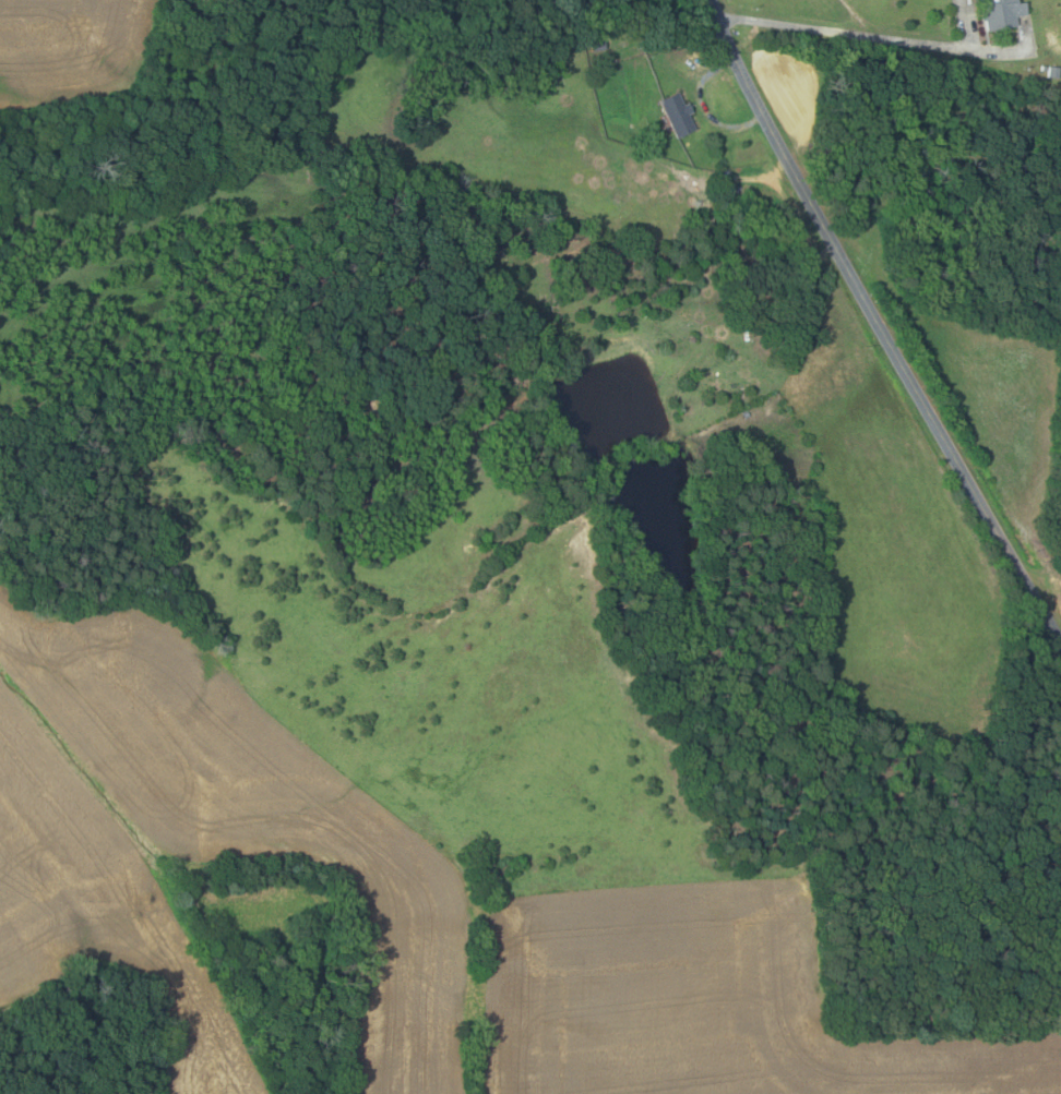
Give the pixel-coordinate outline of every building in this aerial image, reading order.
[(979,11),(977,0),(1013,0),(1014,4),(1023,3),(1025,15),(1014,16),(1015,26),(983,32),(981,21),(979,22),(977,12),(979,11)] [(607,50),(594,52),(593,43),(606,40),(607,50)] [(1058,68),(1057,79),(1045,77),(1047,67),(1058,68)] [(679,139),(660,101),(680,92),(687,105),(691,103),(695,112),(691,115),(698,130),(679,139)] [(548,294),(559,320),(567,317),(556,291),(548,294)]
